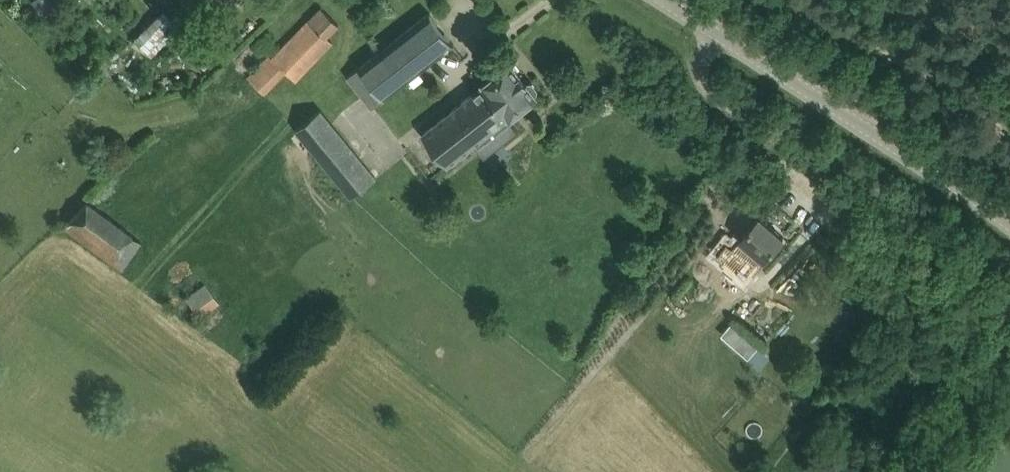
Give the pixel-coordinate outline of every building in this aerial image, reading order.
[(45,17),(66,0),(31,0),(45,17)] [(218,9),(224,0),(205,0),(218,9)] [(134,38),(151,54),(179,25),(163,9),(134,38)] [(349,74),(375,105),(455,43),(454,42),(453,42),(430,13),(431,12),(430,11),(349,74)] [(328,36),(328,35),(309,19),(272,57),(269,54),(248,76),(265,93),(286,71),(297,80),(334,42),(328,36)] [(484,84),(424,131),(449,163),(491,131),(501,143),(518,130),(508,118),(537,95),(535,93),(537,92),(538,88),(533,81),(529,82),(528,83),(510,60),(482,82),(484,84)] [(297,128),(297,129),(354,199),(355,198),(381,178),(323,107),(297,128)] [(85,200),(64,228),(119,270),(140,242),(85,200)] [(760,215),(719,263),(739,280),(749,268),(743,262),(754,249),(765,258),(784,236),(760,215)] [(204,283),(185,298),(199,317),(219,302),(204,283)] [(743,331),(732,342),(750,358),(760,346),(743,331)]
